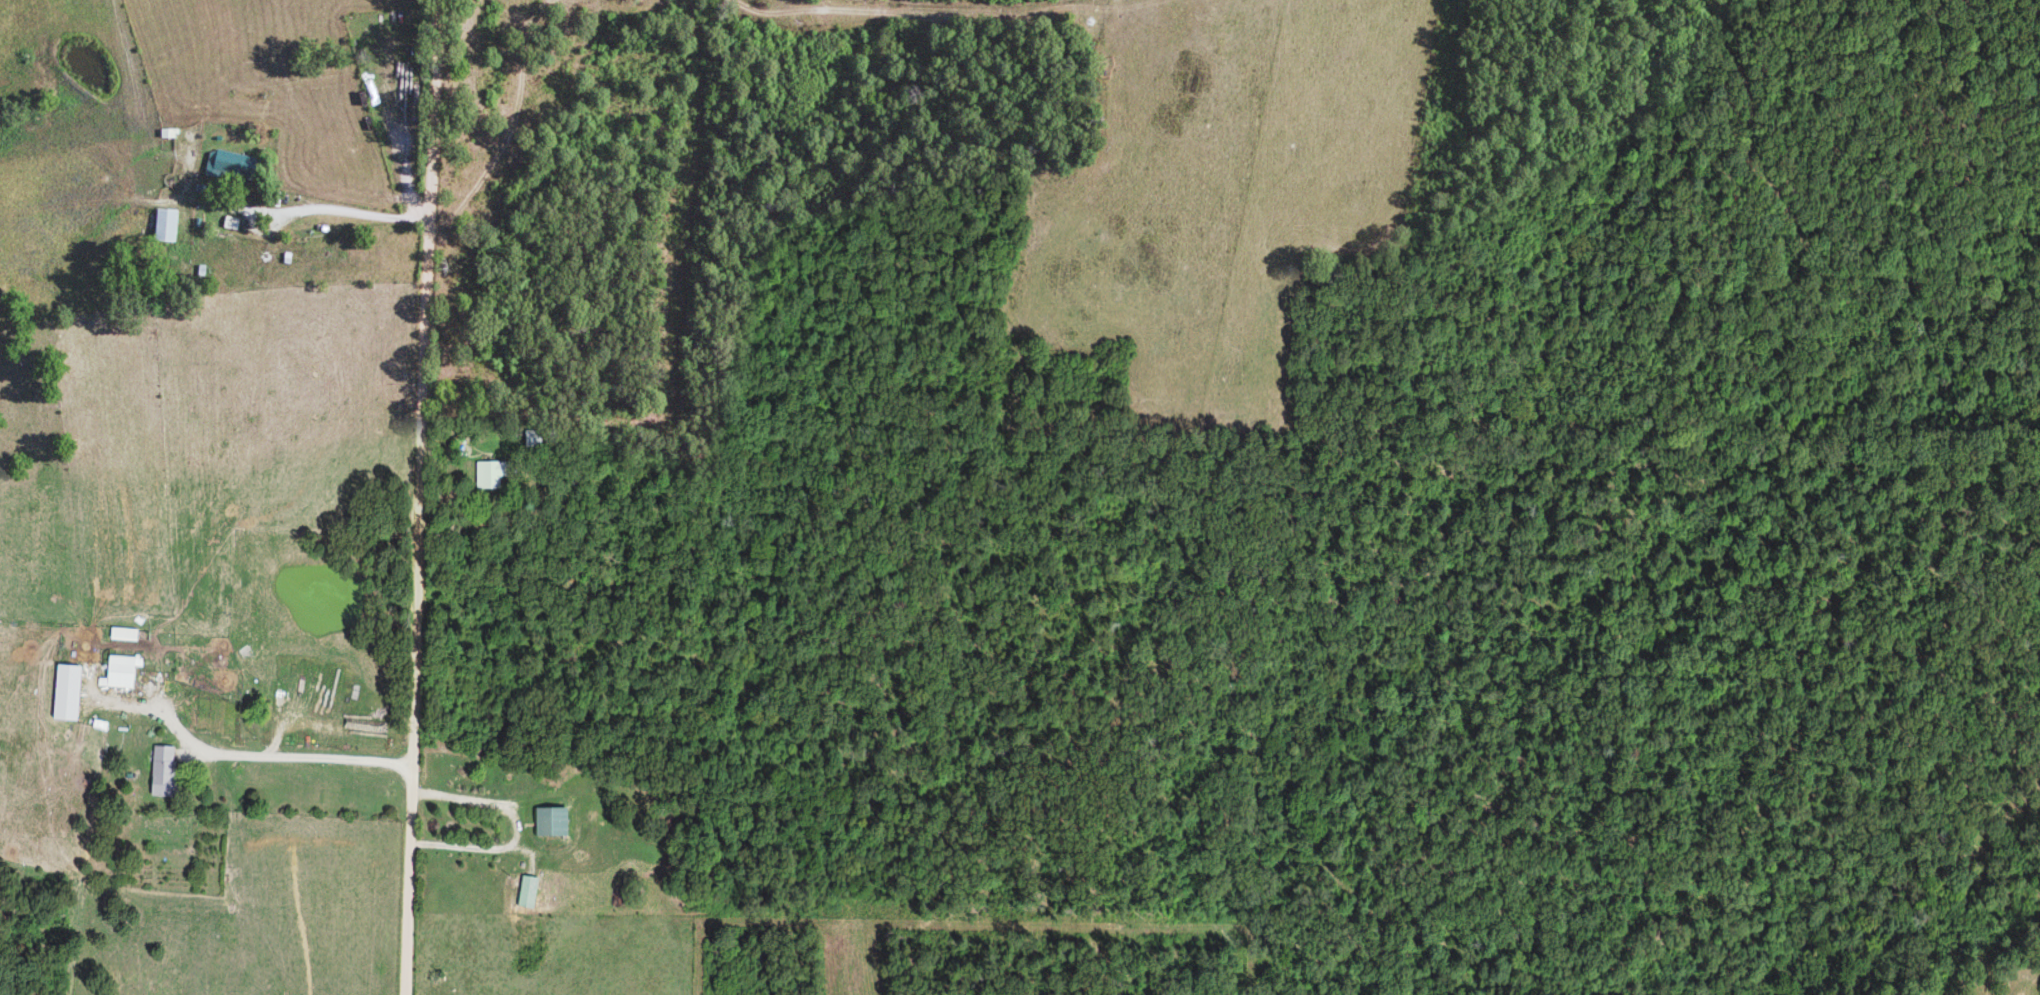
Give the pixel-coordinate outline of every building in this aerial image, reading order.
[(207,170),(246,180),(252,158),(213,148),(207,170)] [(154,240),(175,241),(176,209),(156,208),(154,240)] [(223,228),(237,230),(239,219),(225,216),(223,228)] [(475,462),(475,488),(499,488),(499,461),(475,462)] [(136,629),(109,628),(108,640),(136,641),(136,629)] [(133,689),(134,667),(140,667),(141,658),(105,656),(104,679),(97,678),(97,687),(133,689)] [(79,667),(55,664),(49,718),(74,721),(79,667)] [(172,747),(151,746),(150,796),(170,797),(172,747)] [(564,808),(533,808),(534,837),(564,836),(564,808)] [(516,908),(532,909),(535,878),(520,876),(516,908)]
